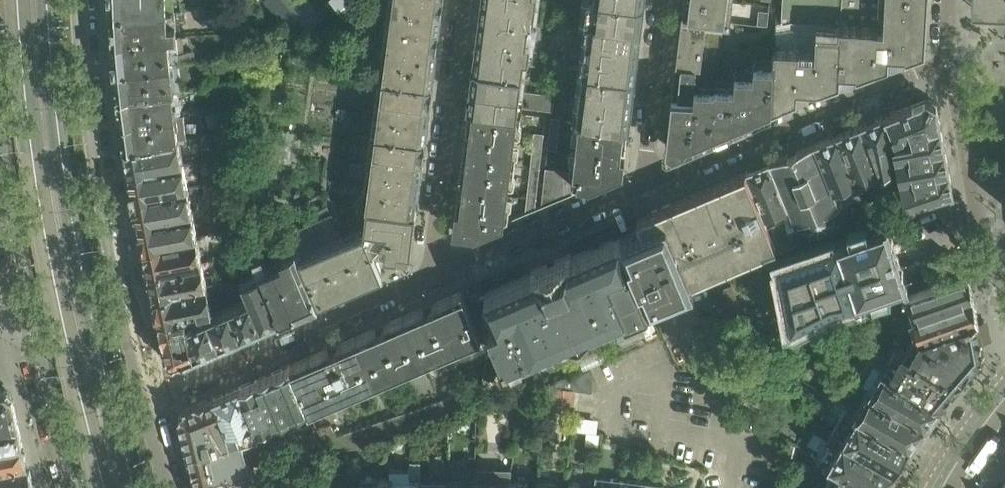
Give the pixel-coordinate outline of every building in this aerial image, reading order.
[(193,0),(111,0),(111,11),(175,9),(193,8),(193,4),(193,0)] [(287,26),(300,15),(310,28),(323,17),(309,0),(266,0),(287,26)] [(365,0),(330,0),(347,21),(368,4),(365,0)] [(388,45),(436,51),(443,0),(394,0),(388,45)] [(535,4),(505,0),(482,0),(480,15),(529,22),(533,22),(535,4)] [(644,0),(588,0),(579,66),(568,64),(564,98),(580,100),(577,118),(580,119),(629,125),(644,0)] [(683,14),(679,48),(703,51),(707,17),(725,20),(728,0),(684,0),(683,14)] [(773,62),(771,108),(810,91),(810,87),(818,88),(839,81),(841,71),(842,27),(843,0),(783,0),(783,9),(777,9),(775,55),(773,55),(773,62)] [(928,0),(885,0),(884,29),(842,27),(841,71),(851,72),(852,76),(889,63),(889,53),(900,54),(901,58),(925,49),(928,0)] [(972,9),(1004,10),(1004,0),(972,0),(972,9)] [(177,34),(175,9),(111,11),(111,12),(113,37),(177,34)] [(760,11),(758,24),(768,25),(770,12),(760,11)] [(526,38),(529,22),(480,15),(478,32),(526,38)] [(707,43),(724,44),(725,24),(708,23),(707,43)] [(529,56),(531,39),(526,38),(478,32),(476,49),(524,55),(529,56)] [(180,61),(177,34),(113,37),(115,67),(180,61)] [(436,51),(388,45),(381,98),(430,104),(436,51)] [(703,51),(679,48),(677,62),(676,62),(673,94),(695,96),(696,84),(697,64),(701,65),(703,51)] [(522,72),(524,55),(476,49),(474,66),(522,72)] [(182,86),(180,61),(115,67),(119,95),(182,86)] [(734,84),(716,83),(715,83),(715,85),(696,84),(695,96),(673,94),(667,145),(673,150),(753,116),(771,109),(771,108),(773,62),(754,61),(754,72),(735,71),(734,84)] [(717,66),(701,65),(697,64),(696,84),(715,85),(715,83),(716,83),(717,66)] [(520,90),(522,72),(474,66),(472,83),(520,90)] [(553,111),(555,94),(520,90),(472,83),(469,106),(517,113),(518,106),(553,111)] [(179,89),(182,89),(182,86),(119,95),(122,122),(182,112),(179,89)] [(283,88),(265,86),(263,96),(281,99),(283,88)] [(430,104),(381,98),(374,149),(423,155),(430,104)] [(928,99),(889,114),(896,134),(916,131),(941,127),(937,104),(928,99)] [(465,139),(462,159),(512,165),(518,113),(517,113),(469,106),(464,139),(465,139)] [(185,137),(182,112),(122,122),(125,147),(181,138),(185,137)] [(889,114),(862,125),(878,168),(880,172),(893,170),(890,134),(896,134),(889,114)] [(270,127),(271,117),(262,116),(261,126),(270,127)] [(561,118),(552,117),(549,148),(558,149),(561,118)] [(629,125),(580,119),(574,171),(546,168),(542,206),(579,190),(580,184),(589,185),(589,186),(624,171),(629,125)] [(862,125),(839,134),(854,176),(878,168),(862,125)] [(284,130),(259,126),(255,158),(279,161),(284,130)] [(941,127),(916,131),(917,138),(897,141),(899,156),(945,148),(941,127)] [(535,132),(526,213),(536,209),(544,133),(535,132)] [(839,134),(816,143),(831,184),(854,176),(839,134)] [(185,162),(184,151),(181,138),(125,147),(130,172),(185,162)] [(845,225),(831,184),(816,143),(771,161),(798,239),(845,225)] [(945,148),(899,156),(903,180),(950,171),(945,148)] [(423,155),(374,149),(367,204),(416,209),(423,155)] [(512,165),(462,159),(460,178),(459,178),(453,231),(474,233),(475,234),(504,222),(512,165)] [(798,239),(771,161),(747,171),(773,242),(775,247),(798,239)] [(185,162),(130,172),(134,197),(189,188),(185,162)] [(773,242),(747,171),(647,213),(648,216),(649,215),(654,225),(650,226),(621,237),(633,265),(649,304),(695,285),(693,279),(702,275),(701,272),(773,242)] [(950,171),(903,180),(906,206),(954,190),(950,171)] [(189,188),(134,197),(139,221),(193,210),(189,188)] [(333,212),(289,231),(297,249),(296,250),(318,301),(383,273),(376,257),(385,253),(410,256),(416,209),(367,204),(366,218),(364,230),(344,238),(333,212)] [(193,210),(139,221),(144,246),(197,236),(193,210)] [(908,280),(903,266),(902,266),(892,237),(894,237),(888,221),(863,229),(861,226),(852,232),(836,238),(837,241),(816,248),(815,245),(777,257),(792,325),(834,303),(858,297),(874,292),(884,292),(884,288),(908,280)] [(197,236),(144,246),(149,271),(202,261),(197,236)] [(612,274),(633,265),(621,237),(573,258),(571,254),(532,271),(533,275),(515,283),(485,295),(496,320),(490,323),(505,358),(507,363),(563,339),(564,342),(585,333),(584,330),(628,311),(612,274)] [(318,301),(296,250),(278,257),(280,261),(275,264),(295,311),(318,301)] [(295,311),(275,264),(269,267),(263,253),(254,257),(258,269),(280,317),(295,311)] [(202,261),(149,271),(154,295),(207,285),(202,261)] [(280,317),(258,269),(243,276),(250,295),(253,300),(262,325),(280,317)] [(969,269),(910,289),(905,292),(912,313),(974,294),(969,269)] [(207,285),(154,295),(159,320),(200,312),(212,310),(207,285)] [(423,308),(404,316),(424,362),(482,337),(462,291),(433,303),(422,308),(423,308)] [(505,358),(490,323),(477,293),(471,295),(499,361),(505,358)] [(978,316),(974,294),(912,313),(913,315),(892,324),(894,333),(919,334),(978,316)] [(842,326),(898,307),(895,295),(870,303),(870,305),(839,316),(842,326)] [(253,300),(240,306),(231,309),(241,334),(262,325),(253,300)] [(207,319),(209,323),(217,344),(241,334),(231,309),(207,319)] [(200,312),(159,320),(168,359),(175,362),(193,354),(188,329),(202,325),(200,312)] [(375,328),(357,336),(377,382),(424,362),(404,316),(386,324),(386,323),(375,328)] [(980,352),(983,343),(978,316),(919,334),(894,333),(890,340),(899,346),(908,351),(955,380),(970,363),(980,352)] [(209,323),(202,325),(188,329),(193,354),(217,344),(209,323)] [(939,400),(887,367),(862,353),(874,333),(858,325),(838,340),(825,362),(871,388),(872,388),(923,421),(939,400)] [(328,349),(291,365),(310,411),(377,382),(357,336),(338,344),(328,348),(328,349)] [(955,380),(908,351),(899,346),(887,367),(939,400),(942,395),(946,391),(955,380)] [(310,411),(291,365),(273,372),(291,417),(293,416),(298,429),(313,423),(308,411),(310,411)] [(273,372),(257,379),(275,423),(282,420),(288,434),(297,430),(291,417),(273,372)] [(789,376),(784,385),(793,390),(797,382),(797,381),(789,376)] [(257,379),(241,386),(259,430),(275,423),(257,379)] [(797,382),(793,390),(811,400),(815,393),(797,382)] [(259,430),(241,386),(212,398),(231,444),(243,441),(260,435),(258,430),(259,430)] [(574,413),(577,389),(553,387),(550,410),(574,413)] [(0,390),(0,429),(19,425),(13,396),(15,393),(10,388),(7,391),(0,390)] [(923,421),(872,388),(871,388),(858,410),(909,441),(923,421)] [(538,389),(536,399),(548,401),(550,391),(538,389)] [(335,431),(332,425),(319,429),(331,450),(357,447),(462,411),(456,395),(338,436),(337,439),(332,437),(335,431)] [(212,398),(184,410),(180,418),(191,457),(231,444),(212,398)] [(909,441),(858,410),(847,404),(841,415),(834,411),(828,422),(834,426),(832,430),(841,436),(892,467),(902,451),(906,453),(912,443),(909,441)] [(0,429),(0,448),(23,443),(19,425),(0,429)] [(841,436),(832,430),(819,452),(835,461),(879,487),(889,487),(893,480),(888,474),(892,467),(841,436)] [(268,461),(260,435),(243,441),(231,444),(191,457),(198,484),(251,467),(250,466),(268,461)] [(0,448),(0,470),(28,465),(23,443),(0,448)] [(784,443),(781,454),(793,457),(796,445),(784,443)] [(835,461),(819,452),(818,451),(807,469),(839,487),(879,487),(835,461)] [(288,470),(285,457),(275,459),(278,472),(288,470)] [(423,481),(423,469),(422,464),(411,464),(412,473),(392,474),(392,482),(391,482),(391,487),(423,487),(423,481)] [(807,469),(799,464),(792,484),(799,487),(839,487),(807,469)] [(0,470),(0,487),(33,487),(28,465),(0,470)] [(198,484),(199,487),(258,487),(251,467),(198,484)] [(477,484),(477,487),(508,487),(509,481),(492,480),(492,469),(477,468),(477,484)] [(450,485),(450,479),(442,479),(442,469),(423,469),(423,481),(423,487),(450,487),(450,485)] [(623,487),(624,480),(596,477),(594,487),(623,487)] [(556,481),(537,478),(536,487),(556,487),(556,481)] [(450,479),(450,485),(450,487),(477,487),(477,484),(468,484),(468,479),(450,479)]
